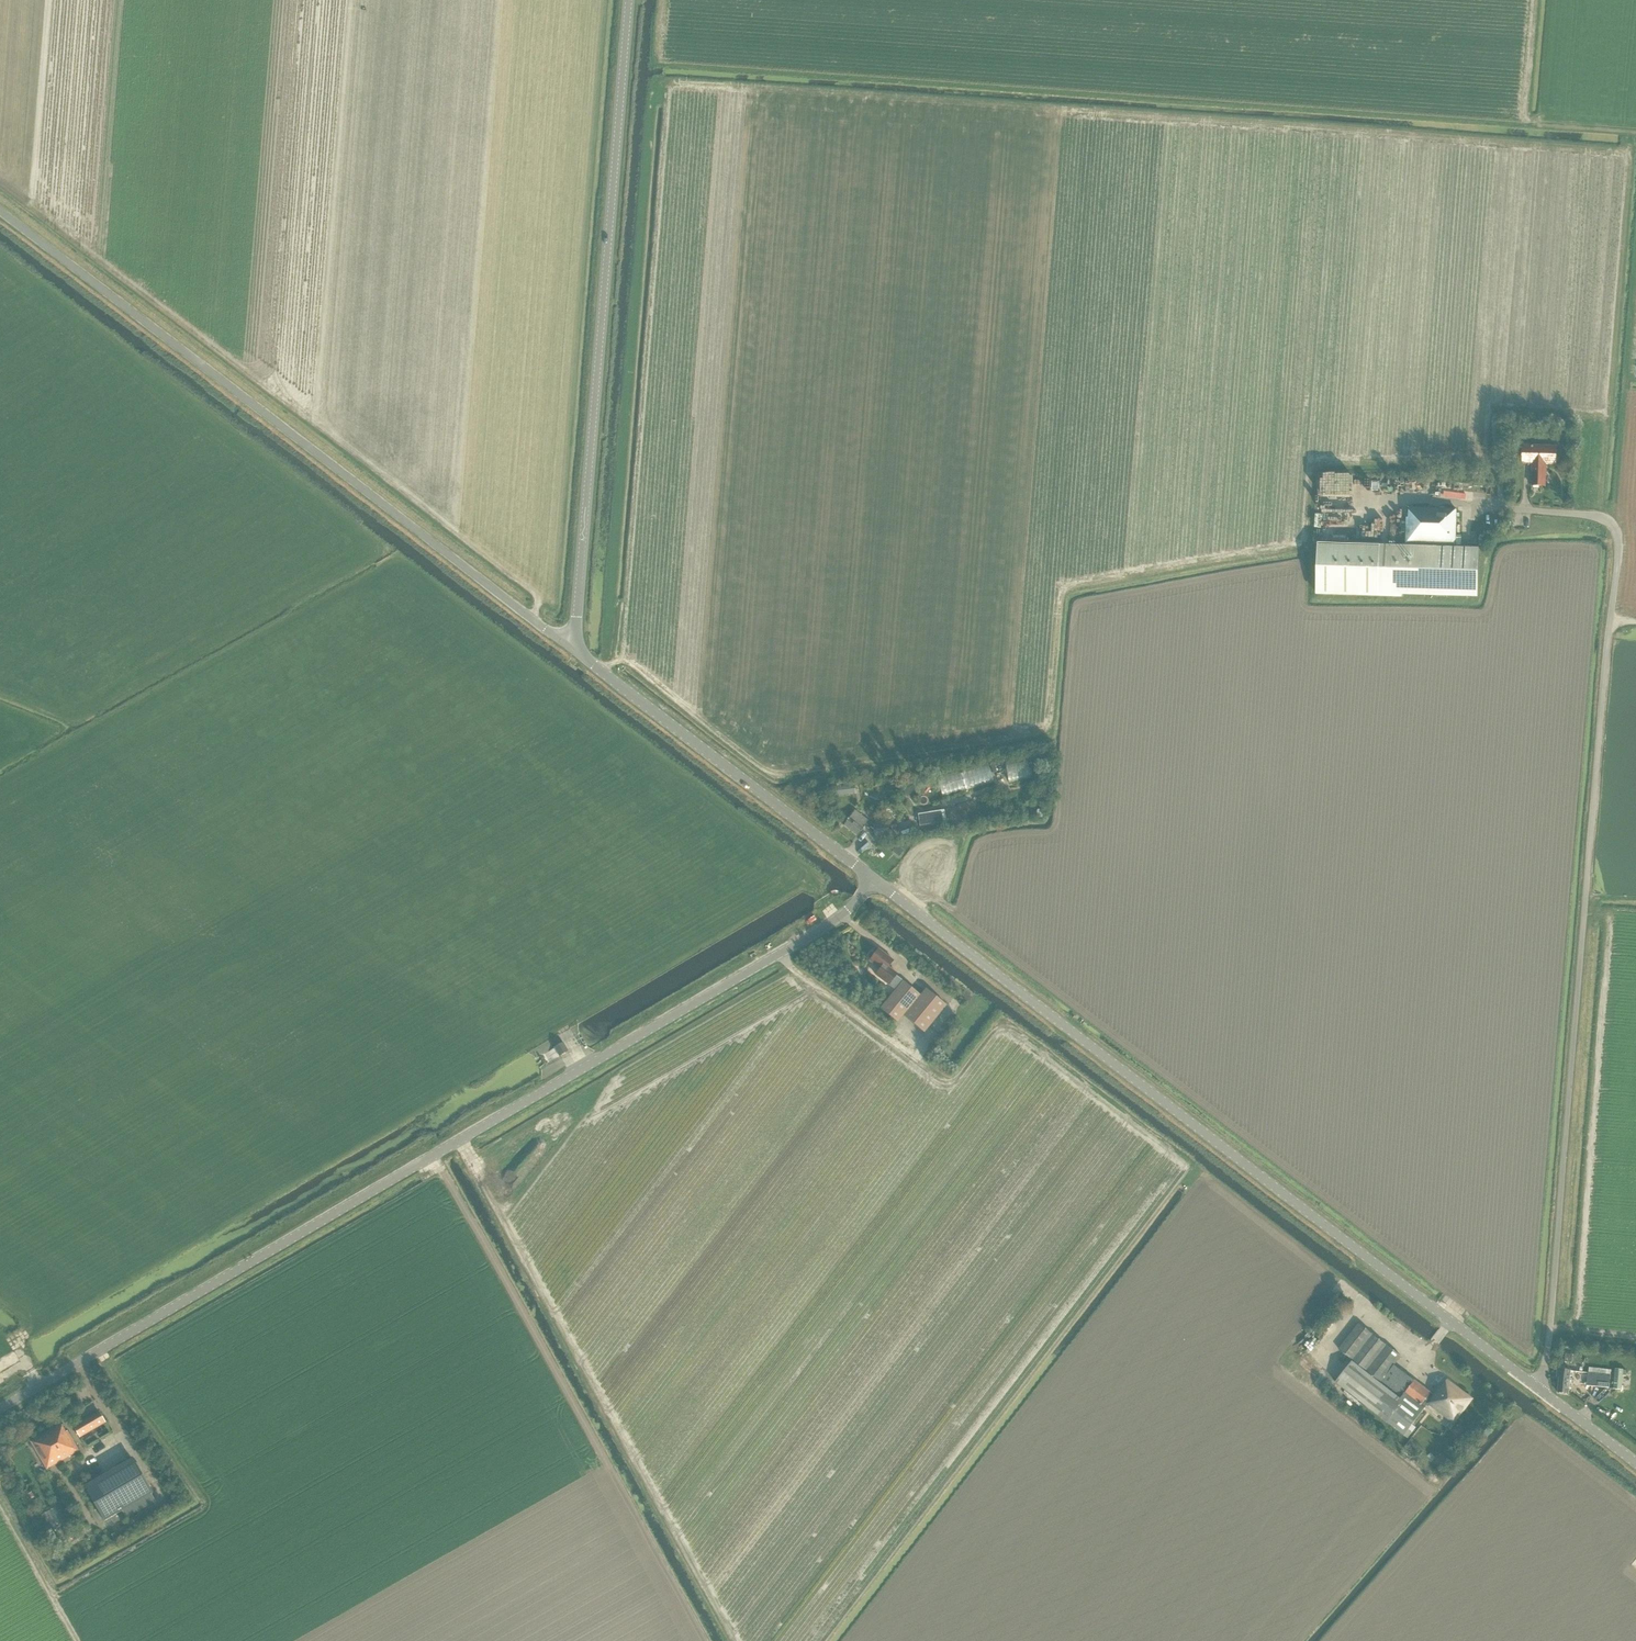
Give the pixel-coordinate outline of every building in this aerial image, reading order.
[(1557,446),(1524,445),(1523,463),(1533,464),(1532,486),(1546,486),(1546,464),(1556,464),(1557,446)] [(1469,492),(1463,494),(1468,513),(1471,512),(1471,508),(1476,507),(1475,505),(1482,503),(1480,494),(1477,494),(1475,487),(1468,488),(1469,492)] [(1407,518),(1405,544),(1456,545),(1457,510),(1409,508),(1409,518),(1407,518)] [(1318,544),(1317,592),(1321,593),(1378,594),(1478,597),(1480,549),(1380,545),(1323,544),(1318,544)] [(912,782),(905,785),(909,794),(916,791),(912,782)] [(845,786),(835,787),(836,796),(846,795),(845,786)] [(950,807),(921,810),(922,820),(951,818),(950,807)] [(898,809),(894,810),(894,808),(883,809),(885,820),(899,818),(898,809)] [(874,825),(855,811),(843,826),(857,836),(867,824),(873,829),(875,837),(889,835),(887,822),(874,825)] [(896,846),(892,852),(899,857),(904,851),(896,846)] [(826,906),(831,914),(842,907),(837,899),(826,906)] [(884,972),(880,977),(890,985),(896,976),(897,974),(889,968),(894,961),(878,949),(875,954),(873,953),(870,953),(868,956),(868,959),(870,960),(869,961),(884,972)] [(914,967),(922,973),(926,968),(918,962),(914,967)] [(896,976),(890,985),(889,986),(895,991),(880,1009),(898,1023),(904,1016),(925,1033),(947,1006),(926,988),(920,995),(903,981),(896,976)] [(560,1056),(568,1051),(563,1043),(555,1048),(560,1056)] [(1360,1323),(1339,1349),(1353,1361),(1336,1383),(1405,1436),(1408,1431),(1425,1409),(1428,1405),(1453,1423),(1471,1399),(1447,1381),(1443,1387),(1441,1386),(1435,1395),(1395,1365),(1401,1356),(1360,1323)] [(1559,1377),(1558,1393),(1570,1394),(1573,1370),(1558,1369),(1557,1377),(1559,1377)] [(1616,1369),(1614,1389),(1621,1390),(1623,1376),(1626,1376),(1627,1370),(1623,1370),(1623,1369),(1616,1369)] [(1588,1373),(1587,1385),(1609,1388),(1611,1375),(1588,1373)] [(99,1412),(74,1428),(80,1437),(105,1422),(99,1412)] [(79,1451),(74,1441),(68,1431),(66,1432),(61,1424),(32,1442),(48,1469),(79,1451)] [(132,1458),(84,1486),(105,1521),(153,1493),(132,1458)]
